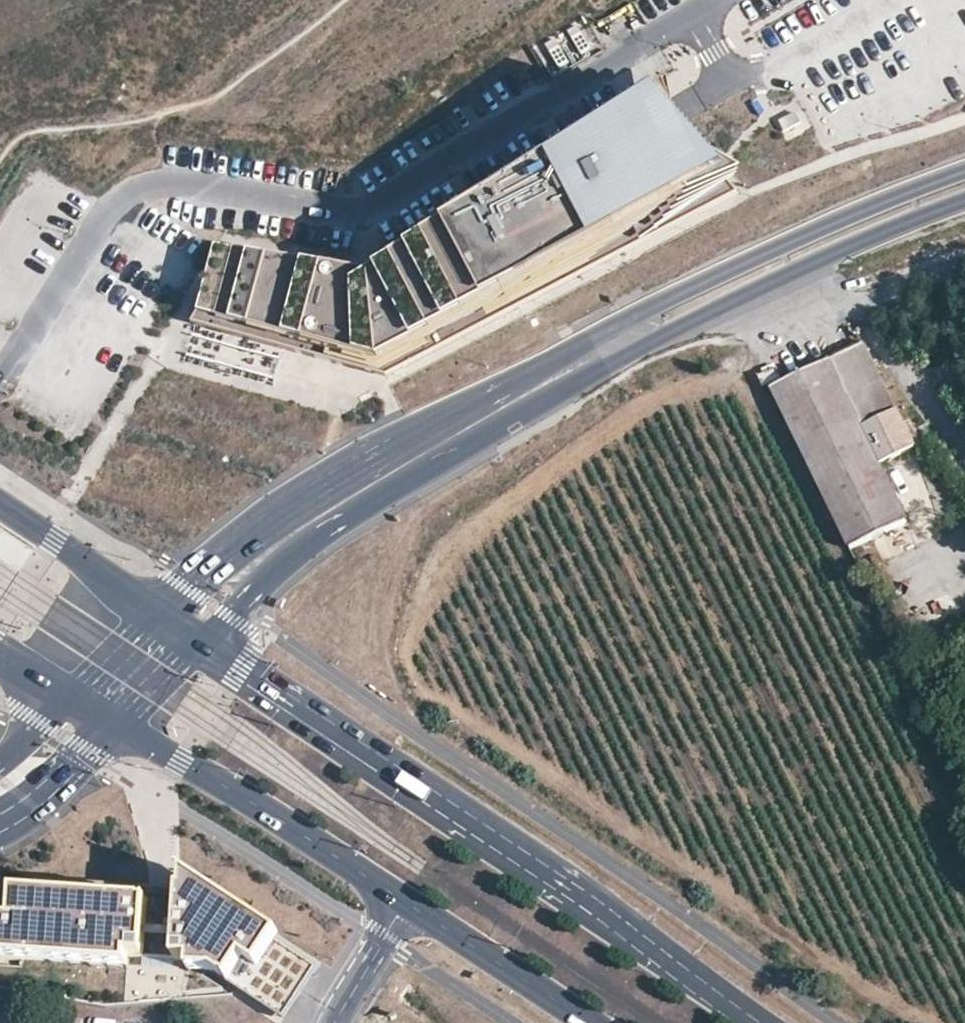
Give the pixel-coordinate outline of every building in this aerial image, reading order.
[(385,370),(738,192),(657,76),(363,262),(213,238),(205,286),(192,320),(385,370)] [(903,427),(897,413),(865,346),(768,390),(847,552),(907,523),(880,466),(914,450),(903,427)] [(909,424),(903,427),(914,450),(919,447),(909,424)] [(128,968),(129,957),(175,961),(174,970),(209,973),(282,1021),(317,969),(275,942),(280,935),(184,873),(183,890),(181,905),(131,902),(133,887),(35,880),(34,893),(13,892),(12,906),(0,905),(0,958),(128,968)] [(164,889),(133,887),(131,902),(181,905),(183,890),(164,889)]
